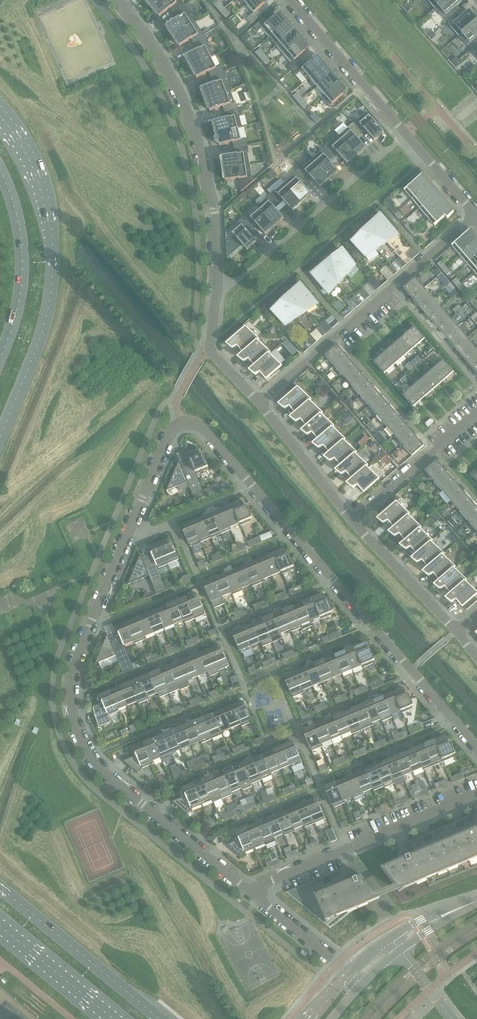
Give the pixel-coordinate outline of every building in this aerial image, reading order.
[(185,5),(181,0),(180,0),(177,3),(174,0),(161,0),(152,8),(159,17),(160,17),(170,9),(174,14),(185,5)] [(270,0),(252,0),(246,5),(254,13),(247,19),(251,24),(262,15),(258,10),(270,0)] [(444,0),(428,0),(435,8),(444,0)] [(461,2),(460,0),(444,0),(435,8),(443,18),(444,17),(448,22),(458,13),(454,8),(461,2)] [(177,19),(166,26),(166,27),(167,27),(173,36),(195,22),(191,16),(195,13),(189,3),(185,5),(174,14),(177,19)] [(224,9),(219,3),(215,7),(220,12),(224,9)] [(229,14),(224,9),(220,12),(224,18),(229,14)] [(476,20),(476,17),(475,14),(473,15),(469,11),(451,26),(459,36),(476,20)] [(264,18),(254,27),(258,32),(262,29),(263,30),(269,37),(288,21),(280,12),(268,22),(264,18)] [(459,36),(467,46),(468,45),(472,49),(476,45),(476,20),(459,36)] [(269,37),(276,46),(295,30),(288,21),(269,37)] [(207,38),(203,32),(202,32),(195,22),(173,36),(180,46),(179,46),(180,47),(191,40),(194,45),(207,38)] [(295,30),(276,46),(284,55),(303,38),(295,30)] [(246,42),(252,37),(247,32),(242,37),(246,42)] [(197,50),(185,56),(186,57),(191,67),(211,57),(214,56),(208,45),(210,44),(207,38),(194,45),(197,50)] [(303,38),(284,55),(290,62),(291,63),(288,66),(292,71),(302,62),(298,58),(311,47),(303,38)] [(265,56),(260,50),(256,54),(261,59),(265,56)] [(270,61),(265,56),(261,59),(265,65),(270,61)] [(302,62),(292,71),(295,75),(299,72),(300,73),(306,80),(307,81),(310,78),(326,65),(318,56),(306,66),(302,62)] [(216,68),(211,57),(191,67),(196,78),(197,78),(209,72),(211,78),(224,72),(221,66),(216,68)] [(326,65),(310,78),(317,87),(333,73),(326,65)] [(214,84),(201,88),(201,89),(206,100),(230,91),(225,79),(227,79),(224,72),(211,78),(214,84)] [(333,73),(317,87),(325,96),(340,82),(333,73)] [(325,96),(321,98),(329,107),(348,91),(340,82),(325,96)] [(249,91),(247,84),(240,87),(243,93),(249,91)] [(230,91),(206,100),(210,111),(210,112),(222,107),(224,113),(238,108),(235,101),(234,102),(230,91)] [(303,99),(298,94),(294,98),(298,103),(303,99)] [(307,105),(303,99),(298,103),(303,108),(307,105)] [(226,118),(213,122),(216,134),(238,128),(242,127),(239,116),(240,115),(238,108),(224,113),(226,118)] [(357,120),(352,124),(361,134),(365,131),(374,141),(375,140),(383,133),(384,132),(378,126),(380,125),(373,116),(371,118),(369,115),(367,112),(366,113),(358,119),(357,120)] [(320,120),(316,114),(311,118),(316,123),(320,120)] [(335,118),(329,122),(333,126),(338,122),(335,118)] [(347,130),(339,136),(342,139),(356,156),(365,148),(366,148),(357,138),(361,134),(352,124),(351,125),(348,128),(347,130)] [(241,140),(238,128),(216,134),(220,145),(219,145),(219,146),(232,142),(234,149),(248,146),(246,139),(241,140)] [(329,143),(325,147),(334,158),(338,154),(347,164),(356,156),(342,139),(339,136),(335,140),(330,144),(329,143)] [(250,165),(248,153),(249,153),(248,146),(234,149),(235,154),(222,157),(224,169),(250,165)] [(321,152),(312,160),(329,179),(338,172),(330,161),(334,158),(325,147),(320,151),(321,152)] [(302,167),(298,171),(307,181),(311,178),(320,188),(320,187),(329,179),(312,160),(304,167),(303,167),(302,167)] [(255,180),(252,177),(250,165),(224,169),(225,180),(225,181),(239,179),(241,192),(255,180)] [(292,176),(285,183),(302,203),(311,195),(302,185),(307,181),(298,171),(293,174),(293,175),(292,176)] [(404,191),(412,199),(429,184),(422,176),(424,175),(423,174),(404,191)] [(275,190),(270,194),(279,205),(284,201),(292,211),(293,211),(302,203),(285,183),(277,189),(275,191),(275,190)] [(412,199),(419,208),(437,193),(430,185),(431,183),(429,184),(412,199)] [(419,208),(427,217),(444,201),(437,193),(439,192),(438,191),(419,208)] [(259,205),(257,206),(260,210),(274,226),(283,219),(284,219),(275,208),(279,205),(270,194),(266,198),(266,199),(265,200),(259,205)] [(450,217),(454,213),(452,211),(454,209),(453,209),(451,210),(445,202),(446,201),(446,200),(444,201),(427,217),(435,226),(448,214),(450,217)] [(398,211),(393,206),(390,209),(394,214),(398,211)] [(248,214),(243,218),(252,228),(256,225),(265,235),(266,234),(265,234),(274,226),(260,210),(251,218),(248,214)] [(403,217),(398,211),(394,214),(399,220),(403,217)] [(397,235),(381,215),(371,224),(387,243),(387,242),(387,241),(397,235)] [(230,239),(226,242),(227,259),(242,245),(247,250),(256,242),(257,242),(248,232),(252,228),(243,218),(239,221),(242,225),(232,233),(234,236),(230,239)] [(413,229),(408,223),(405,226),(409,232),(413,229)] [(387,243),(371,224),(370,225),(371,225),(362,233),(377,250),(377,249),(387,243)] [(418,234),(413,229),(409,232),(414,237),(418,234)] [(452,246),(459,255),(476,239),(470,231),(471,230),(471,229),(452,246)] [(377,250),(362,233),(362,234),(353,242),(365,257),(377,250)] [(467,264),(476,254),(476,239),(459,255),(467,264)] [(412,260),(419,254),(416,250),(408,256),(412,260)] [(355,265),(343,251),(333,259),(333,258),(332,259),(347,276),(355,265)] [(476,270),(476,255),(467,264),(474,272),(476,270)] [(406,265),(399,257),(396,260),(403,268),(406,265)] [(347,276),(332,259),(324,266),(323,265),(323,266),(338,284),(345,276),(346,276),(347,276)] [(446,267),(441,261),(438,264),(442,270),(446,267)] [(397,273),(390,265),(387,268),(394,275),(397,273)] [(338,284),(323,266),(312,275),(330,293),(337,284),(338,285),(338,284)] [(450,272),(446,267),(442,270),(447,275),(450,272)] [(373,276),(368,281),(376,291),(382,286),(373,276)] [(412,298),(424,288),(415,278),(403,288),(412,298)] [(461,284),(456,279),(452,282),(457,287),(461,284)] [(317,304),(301,284),(291,293),(306,312),(307,311),(306,311),(317,304)] [(465,289),(461,284),(457,287),(462,292),(465,289)] [(421,308),(432,298),(424,288),(412,298),(421,308)] [(370,296),(363,289),(360,291),(367,299),(370,296)] [(452,299),(457,295),(453,291),(448,295),(452,299)] [(306,312),(291,293),(290,294),(291,294),(282,302),(297,319),(297,318),(306,312)] [(361,304),(354,296),(351,299),(357,307),(361,304)] [(476,301),(471,296),(467,299),(472,304),(476,301)] [(429,318),(441,308),(432,298),(421,308),(429,318)] [(344,318),(357,307),(351,299),(347,303),(350,306),(348,308),(341,314),(344,318)] [(297,319),(282,302),(282,303),(273,311),(285,326),(297,319)] [(438,328),(450,318),(441,308),(429,318),(438,328)] [(447,338),(459,328),(450,318),(438,328),(447,338)] [(332,329),(339,323),(336,319),(328,325),(332,329)] [(326,334),(319,326),(316,329),(323,337),(326,334)] [(243,353),(259,339),(246,327),(226,344),(232,349),(237,346),(243,353)] [(425,339),(415,327),(404,335),(415,347),(425,339)] [(455,348),(467,338),(459,328),(447,338),(455,348)] [(317,342),(310,334),(307,337),(314,345),(317,342)] [(415,347),(404,335),(394,344),(404,356),(415,347)] [(464,359),(476,348),(467,338),(455,348),(464,359)] [(254,366),(270,352),(258,340),(259,339),(243,353),(237,357),(244,362),(249,359),(254,366)] [(404,356),(394,344),(384,353),(394,365),(404,356)] [(334,365),(346,355),(337,345),(325,355),(334,365)] [(476,365),(476,349),(476,348),(464,359),(473,369),(476,365)] [(266,379),(282,365),(269,354),(271,352),(270,352),(254,366),(249,370),(255,375),(260,373),(266,379)] [(394,365),(384,353),(374,362),(384,374),(394,365)] [(342,375),(354,365),(346,355),(334,365),(342,375)] [(454,372),(443,360),(433,369),(443,381),(454,372)] [(351,385),(363,375),(354,365),(342,375),(351,385)] [(443,381),(433,369),(423,378),(433,390),(443,381)] [(360,395),(372,385),(363,375),(351,385),(360,395)] [(433,390),(423,378),(413,386),(423,398),(433,390)] [(326,385),(322,380),(316,384),(321,390),(326,385)] [(369,406),(381,395),(372,385),(360,395),(369,406)] [(423,398),(413,386),(403,395),(413,407),(423,398)] [(289,418),(311,399),(298,387),(278,404),(285,409),(289,407),(295,413),(289,418)] [(377,416),(389,405),(381,395),(369,406),(377,416)] [(301,431),(323,412),(310,401),(311,399),(289,418),(296,422),(301,420),(306,426),(301,431)] [(386,426),(398,416),(389,405),(377,416),(386,426)] [(342,418),(348,413),(344,408),(338,413),(342,418)] [(312,444),(334,426),(321,414),(323,412),(301,431),(307,435),(312,433),(318,439),(312,444)] [(347,425),(355,418),(350,412),(348,413),(342,418),(347,425)] [(395,436),(407,426),(398,416),(386,426),(395,436)] [(428,427),(434,422),(431,419),(425,424),(428,427)] [(324,457),(345,439),(332,427),(334,426),(312,444),(319,448),(323,446),(329,452),(323,457),(324,457)] [(403,446),(415,436),(407,426),(395,436),(403,446)] [(388,441),(379,430),(374,434),(382,445),(388,441)] [(412,456),(424,446),(415,436),(403,446),(412,456)] [(335,471),(357,452),(344,441),(345,439),(324,457),(330,462),(335,459),(340,466),(335,470),(335,471)] [(372,440),(367,444),(371,449),(375,445),(372,440)] [(208,467),(204,457),(203,455),(201,456),(198,449),(185,455),(187,460),(189,463),(192,462),(197,475),(207,470),(206,468),(208,467)] [(346,484),(368,465),(355,454),(357,452),(335,471),(341,475),(346,472),(352,479),(346,484)] [(392,461),(384,453),(379,457),(387,465),(392,461)] [(204,491),(198,478),(197,475),(192,462),(189,463),(187,460),(180,463),(179,461),(166,491),(187,482),(193,495),(195,501),(206,496),(204,491)] [(433,481),(445,470),(437,460),(425,471),(433,481)] [(363,493),(380,479),(379,478),(382,475),(372,466),(369,469),(367,467),(368,465),(346,484),(353,488),(358,486),(363,493)] [(442,491),(454,480),(445,470),(433,481),(442,491)] [(451,501),(463,491),(454,480),(442,491),(451,501)] [(217,492),(215,486),(204,491),(206,496),(217,492)] [(459,511),(471,501),(463,491),(451,501),(459,511)] [(388,532),(410,514),(405,510),(407,507),(407,505),(401,500),(399,500),(397,502),(396,502),(377,519),(383,523),(388,521),(394,527),(388,532)] [(252,518),(248,508),(247,506),(245,507),(243,501),(232,505),(240,523),(241,526),(251,521),(250,519),(252,518)] [(476,513),(476,507),(471,501),(459,511),(468,521),(476,513)] [(240,523),(232,505),(222,509),(230,528),(240,523)] [(230,528),(222,509),(212,513),(220,532),(230,528)] [(159,516),(157,512),(152,510),(148,520),(159,516)] [(220,532),(212,513),(202,518),(210,536),(220,532)] [(476,531),(476,513),(468,521),(476,531)] [(400,546),(421,527),(408,516),(410,514),(388,532),(395,537),(399,534),(405,541),(399,545),(400,546)] [(210,536),(202,518),(192,522),(200,540),(210,536)] [(201,542),(200,540),(192,522),(182,526),(191,547),(201,542)] [(411,559),(433,540),(420,529),(421,527),(400,546),(406,550),(411,547),(416,554),(411,558),(411,559)] [(459,540),(455,535),(450,539),(454,544),(459,540)] [(261,543),(259,537),(248,542),(250,547),(261,543)] [(179,560),(170,539),(159,543),(168,564),(179,560)] [(422,572),(444,553),(431,542),(433,540),(411,559),(417,563),(422,561),(428,567),(422,572)] [(159,543),(147,549),(149,554),(150,557),(153,556),(158,568),(168,564),(159,543)] [(465,558),(471,553),(468,548),(461,554),(465,558)] [(294,567),(290,557),(289,555),(287,555),(284,549),(274,554),(282,572),(283,574),(293,570),(292,568),(294,567)] [(434,585),(455,567),(443,555),(444,553),(422,572),(429,576),(433,574),(439,580),(433,585),(434,585)] [(469,563),(475,557),(471,553),(465,558),(469,563)] [(167,590),(165,584),(153,556),(150,557),(149,554),(141,557),(140,554),(128,585),(149,576),(156,594),(167,590)] [(282,572),(274,554),(264,558),(272,576),(282,572)] [(272,576),(264,558),(254,562),(262,580),(272,576)] [(254,562),(244,566),(252,584),(251,585),(252,587),(263,582),(262,580),(254,562)] [(252,584),(244,566),(234,570),(242,588),(251,585),(252,584)] [(445,598),(467,580),(454,568),(455,567),(434,585),(440,589),(445,587),(450,593),(445,598)] [(242,588),(234,570),(224,574),(232,593),(242,588)] [(232,593),(224,574),(214,578),(222,597),(232,593)] [(223,599),(222,597),(214,578),(204,583),(214,608),(225,604),(223,599)] [(476,594),(476,592),(465,582),(467,580),(445,598),(451,602),(456,600),(462,607),(463,606),(466,610),(476,601),(476,600),(474,597),(476,594)] [(303,591),(300,586),(289,590),(292,596),(303,591)] [(206,614),(200,602),(197,594),(186,598),(195,619),(206,614)] [(333,612),(329,602),(328,600),(326,601),(323,594),(313,599),(322,619),(332,615),(331,613),(333,612)] [(195,619),(186,598),(176,602),(184,621),(185,623),(195,619)] [(322,619),(313,599),(303,603),(312,624),(322,619)] [(184,621),(176,602),(166,606),(174,625),(184,621)] [(312,624),(303,603),(293,607),(302,628),(302,630),(313,626),(312,624)] [(174,625),(166,606),(156,610),(164,629),(174,625)] [(302,628),(293,607),(283,611),(291,630),(292,632),(302,628)] [(164,629),(156,610),(146,615),(154,633),(164,629)] [(291,630),(283,611),(273,615),(281,634),(291,630)] [(154,633),(146,615),(136,619),(144,637),(154,633)] [(281,634),(273,615),(263,620),(273,643),(283,638),(281,634)] [(144,637),(136,619),(127,623),(134,641),(135,644),(145,640),(144,637)] [(273,643),(263,620),(253,624),(261,642),(263,647),(273,643)] [(134,641),(127,623),(114,628),(116,633),(117,637),(120,635),(124,646),(134,641)] [(261,642),(253,624),(243,628),(251,646),(261,642)] [(252,649),(251,646),(243,628),(233,632),(241,653),(252,649)] [(342,636),(340,631),(328,636),(331,641),(342,636)] [(134,670),(132,664),(124,646),(120,635),(117,637),(116,633),(108,637),(107,634),(95,664),(116,656),(124,674),(134,670)] [(375,660),(371,650),(370,648),(368,649),(365,643),(355,647),(362,666),(363,668),(374,664),(373,661),(375,660)] [(229,666),(224,653),(220,645),(210,650),(218,668),(219,670),(229,666)] [(362,666),(355,647),(345,651),(352,670),(362,666)] [(210,650),(200,654),(208,672),(207,672),(209,677),(210,677),(219,673),(218,671),(219,670),(218,668),(210,650)] [(352,670),(345,651),(335,655),(342,674),(352,670)] [(208,672),(200,654),(190,658),(198,676),(208,672)] [(342,674),(335,655),(325,660),(332,678),(342,674)] [(198,676),(190,658),(180,662),(188,681),(198,676)] [(332,678),(325,660),(315,664),(322,682),(332,678)] [(188,681),(180,662),(170,666),(178,685),(188,681)] [(322,682),(315,664),(305,668),(312,686),(322,682)] [(178,685),(170,666),(160,671),(168,689),(178,685)] [(312,686),(305,668),(295,672),(303,691),(312,686)] [(160,671),(150,675),(158,693),(160,698),(170,694),(168,689),(160,671)] [(303,691),(295,672),(284,677),(293,697),(303,693),(303,691)] [(158,693),(150,675),(140,679),(148,697),(158,693)] [(148,697),(140,679),(130,683),(138,702),(148,697)] [(384,685),(381,679),(370,684),(372,690),(384,685)] [(138,702),(130,683),(120,687),(128,706),(138,702)] [(128,706),(120,687),(110,691),(118,710),(128,706)] [(414,706),(410,696),(409,694),(407,694),(404,688),(393,692),(402,713),(413,709),(412,706),(414,706)] [(118,710),(110,691),(97,697),(101,704),(93,708),(95,716),(97,724),(99,728),(112,723),(109,716),(119,712),(118,710)] [(402,713),(393,692),(383,697),(392,717),(393,717),(392,715),(401,711),(402,713)] [(392,717),(383,697),(374,701),(382,721),(392,717)] [(252,722),(247,710),(244,701),(233,706),(242,727),(252,722)] [(382,721),(374,701),(364,705),(373,726),(373,725),(372,723),(381,719),(382,722),(382,721)] [(373,726),(364,705),(354,709),(362,730),(373,726)] [(242,727),(233,706),(223,710),(231,728),(240,725),(241,727),(242,727)] [(362,730),(354,709),(344,713),(352,734),(362,730)] [(231,728),(223,710),(213,714),(222,735),(223,735),(222,732),(231,728)] [(352,734),(344,713),(334,718),(342,736),(351,732),(352,734)] [(222,735),(213,714),(203,718),(212,739),(222,735)] [(212,739),(203,718),(193,723),(202,743),(212,739)] [(342,736),(334,718),(324,722),(332,740),(342,736)] [(332,740),(324,722),(314,726),(323,747),(323,746),(322,744),(332,740)] [(202,743),(193,723),(183,727),(191,745),(201,741),(202,743)] [(422,730),(420,725),(409,729),(411,735),(422,730)] [(323,747),(314,726),(303,730),(312,751),(323,747)] [(191,745),(183,727),(173,731),(181,749),(191,745)] [(181,749),(173,731),(163,735),(172,756),(173,756),(172,753),(181,749)] [(172,756),(163,735),(153,739),(162,760),(172,756)] [(455,754),(451,744),(450,742),(448,743),(446,736),(435,741),(444,762),(454,757),(453,755),(455,754)] [(162,760),(153,739),(143,743),(152,764),(153,764),(152,762),(160,758),(161,760),(162,760)] [(444,762),(435,741),(425,745),(434,766),(444,762)] [(302,763),(297,750),(293,742),(283,747),(292,767),(302,763)] [(152,764),(143,743),(131,749),(134,756),(123,761),(138,774),(142,768),(152,764)] [(434,766),(425,745),(415,749),(424,770),(434,766)] [(292,767),(283,747),(273,751),(281,769),(290,765),(291,768),(292,767)] [(424,770),(415,749),(405,753),(413,772),(423,768),(423,770),(424,770)] [(281,769),(273,751),(263,755),(272,776),(272,775),(271,773),(281,769)] [(413,772),(405,753),(395,758),(404,778),(405,778),(404,776),(413,772)] [(272,776),(263,755),(253,759),(262,780),(272,776)] [(404,778),(395,758),(385,762),(394,783),(404,778)] [(262,780),(253,759),(243,763),(252,784),(262,780)] [(394,783),(385,762),(375,766),(384,787),(385,786),(384,784),(393,780),(394,783)] [(252,784),(243,763),(233,767),(242,788),(241,786),(250,782),(251,784),(252,784)] [(187,775),(182,765),(177,767),(179,772),(181,778),(187,775)] [(384,787),(375,766),(365,770),(374,791),(384,787)] [(242,788),(233,767),(223,772),(232,792),(242,788)] [(374,791),(365,770),(355,774),(363,793),(373,789),(374,791)] [(232,792),(223,772),(213,776),(221,794),(230,790),(231,793),(232,792)] [(464,779),(462,773),(451,778),(453,783),(464,779)] [(363,793),(355,774),(345,779),(353,797),(363,793)] [(221,794),(213,776),(203,780),(212,801),(212,800),(212,798),(221,794)] [(353,797),(345,779),(335,783),(344,803),(345,803),(344,801),(353,797)] [(212,801),(203,780),(193,784),(202,805),(212,801)] [(344,803),(335,783),(325,787),(334,808),(344,803)] [(202,805),(193,784),(180,790),(184,797),(172,802),(188,814),(192,809),(202,805)] [(408,802),(404,790),(398,793),(401,799),(403,804),(408,802)] [(325,819),(320,806),(317,798),(306,803),(315,823),(325,819)] [(315,823),(306,803),(296,807),(305,828),(315,823)] [(236,816),(232,805),(226,808),(229,813),(231,818),(236,816)] [(305,828),(296,807),(286,811),(295,832),(296,832),(295,829),(303,826),(304,828),(305,828)] [(295,832),(286,811),(276,815),(285,836),(295,832)] [(285,836),(276,815),(266,819),(274,838),(283,834),(284,836),(285,836)] [(274,838),(266,819),(256,824),(265,844),(266,844),(265,842),(274,838)] [(265,844),(256,824),(246,828),(255,848),(265,844)] [(476,858),(476,827),(381,867),(381,868),(394,884),(398,890),(476,858)] [(255,848),(246,828),(234,833),(237,841),(226,845),(241,858),(245,853),(255,848)] [(337,840),(334,834),(332,829),(327,831),(331,842),(337,840)] [(353,910),(380,898),(375,892),(362,875),(353,879),(354,881),(348,883),(342,870),(289,893),(325,922),(330,927),(353,910)] [(380,898),(398,890),(394,884),(375,892),(380,898)]
